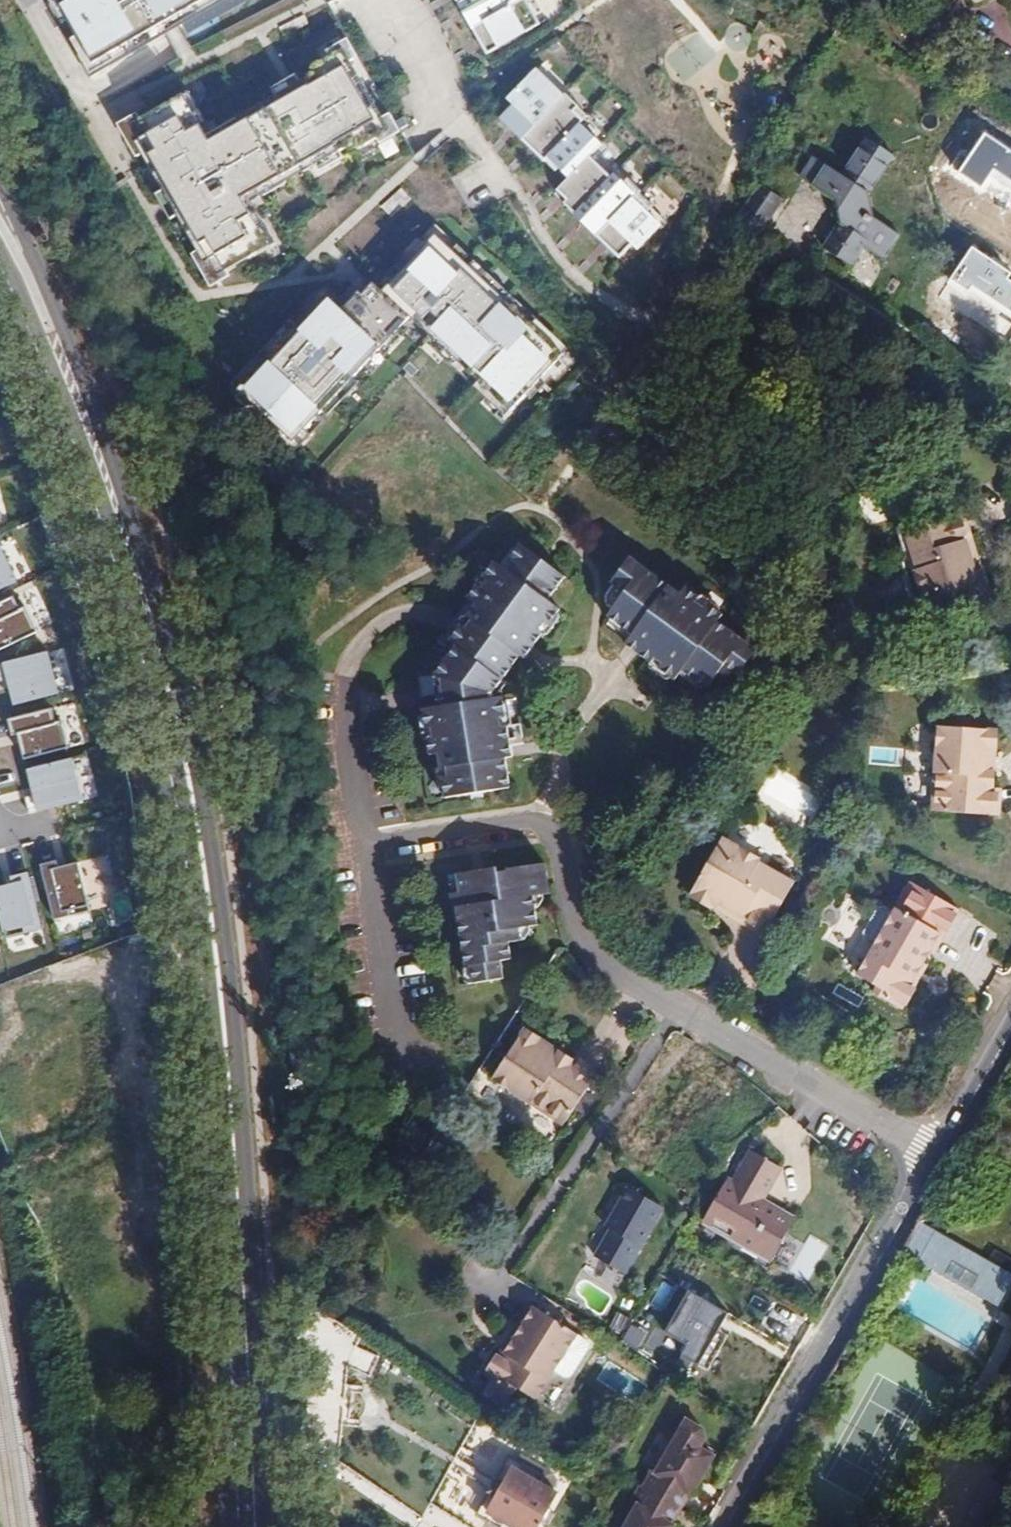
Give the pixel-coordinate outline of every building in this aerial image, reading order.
[(97,71),(236,0),(59,0),(97,71)] [(487,60),(544,29),(528,0),(454,0),(487,60)] [(117,111),(217,292),(285,255),(259,208),(401,129),(356,48),(220,123),(191,71),(117,111)] [(502,108),(566,174),(599,142),(578,121),(588,111),(538,61),(501,89),(511,99),(502,108)] [(626,259),(681,204),(609,133),(599,142),(560,186),(626,259)] [(984,134),(959,172),(982,186),(995,167),(1010,178),(1010,152),(984,134)] [(836,201),(840,222),(824,248),(851,266),(863,247),(883,259),(899,234),(874,217),(869,192),(893,155),(868,138),(843,175),(813,156),(800,178),(836,201)] [(762,234),(784,199),(760,184),(738,218),(762,234)] [(840,222),(836,201),(830,208),(833,219),(840,222)] [(972,246),(949,280),(968,293),(972,286),(1010,313),(1010,281),(1008,279),(1010,274),(1010,272),(972,246)] [(475,247),(391,319),(416,349),(499,446),(584,374),(475,247)] [(339,332),(377,379),(416,349),(391,319),(376,301),(339,332)] [(339,332),(322,311),(213,400),(269,468),(377,379),(339,332)] [(928,614),(989,595),(981,569),(975,572),(966,542),(972,540),(964,513),(906,531),(918,570),(915,571),(928,614)] [(918,570),(906,531),(897,534),(903,550),(898,552),(913,600),(917,599),(922,615),(928,614),(915,571),(918,570)] [(0,545),(0,592),(30,578),(12,539),(0,545)] [(981,569),(972,540),(966,542),(975,572),(981,569)] [(566,577),(522,544),(504,568),(495,561),(416,670),(430,756),(438,754),(441,768),(446,768),(447,777),(442,778),(445,799),(510,788),(506,759),(512,758),(503,697),(488,700),(520,657),(524,659),(560,609),(549,601),(566,577)] [(669,585),(630,557),(611,582),(625,593),(607,616),(633,635),(626,645),(675,681),(682,672),(707,690),(725,666),(738,676),(757,651),(719,622),(724,615),(686,587),(682,594),(669,585)] [(0,606),(0,653),(46,630),(28,593),(0,606)] [(59,649),(8,663),(19,704),(70,690),(59,649)] [(67,706),(22,719),(32,757),(78,745),(67,706)] [(993,789),(997,731),(936,726),(930,812),(999,817),(1001,790),(993,789)] [(85,757),(35,771),(47,810),(97,795),(85,757)] [(761,797),(812,816),(822,790),(770,771),(761,797)] [(765,937),(795,883),(759,862),(760,860),(722,839),(689,896),(713,910),(714,908),(765,937)] [(88,862),(50,874),(62,915),(100,903),(88,862)] [(448,871),(453,909),(456,909),(465,967),(470,966),(473,984),(504,979),(501,961),(512,959),(510,943),(522,941),(520,928),(538,926),(533,897),(550,895),(545,863),(506,868),(483,871),(485,882),(474,883),(472,869),(448,871)] [(506,865),(472,869),(474,883),(485,882),(483,871),(506,868),(506,865)] [(40,879),(4,888),(15,931),(51,922),(40,879)] [(960,909),(911,882),(894,912),(884,907),(877,908),(863,933),(865,941),(874,946),(858,976),(878,987),(874,994),(902,1010),(960,909)] [(584,1094),(601,1069),(578,1054),(574,1061),(525,1029),(492,1078),(564,1125),(573,1111),(584,1094)] [(592,1099),(584,1094),(573,1111),(581,1116),(592,1099)] [(762,1199),(781,1167),(757,1154),(738,1186),(729,1201),(723,1197),(708,1222),(724,1231),(721,1236),(768,1262),(779,1242),(793,1217),(762,1199)] [(729,1201),(738,1186),(731,1182),(723,1197),(729,1201)] [(627,1278),(667,1210),(631,1189),(591,1256),(627,1278)] [(724,1231),(708,1222),(705,1227),(721,1236),(724,1231)] [(1010,1284),(1010,1277),(919,1225),(903,1254),(998,1307),(1010,1284)] [(773,1265),(784,1245),(779,1242),(768,1262),(773,1265)] [(730,1316),(692,1294),(669,1333),(691,1346),(684,1358),(701,1367),(730,1316)] [(589,1342),(531,1305),(511,1336),(517,1340),(508,1355),(504,1352),(500,1358),(497,1356),(489,1370),(492,1372),(488,1378),(491,1380),(512,1393),(516,1387),(536,1400),(554,1371),(566,1378),(572,1377),(590,1348),(589,1342)] [(321,1309),(312,1310),(307,1341),(343,1364),(361,1337),(321,1309)] [(351,1366),(377,1376),(384,1356),(358,1347),(351,1366)] [(512,1394),(491,1380),(484,1391),(505,1405),(512,1394)] [(686,1420),(655,1473),(655,1474),(652,1473),(643,1489),(640,1488),(633,1501),(638,1504),(625,1526),(673,1526),(674,1526),(672,1524),(690,1494),(692,1494),(714,1456),(700,1448),(705,1438),(703,1429),(686,1420)] [(488,1512),(512,1468),(533,1480),(537,1472),(509,1455),(475,1517),(493,1526),(514,1526),(488,1512)] [(311,1459),(301,1460),(302,1474),(312,1474),(311,1459)] [(557,1494),(533,1480),(512,1468),(488,1512),(514,1526),(539,1526),(557,1494)]
